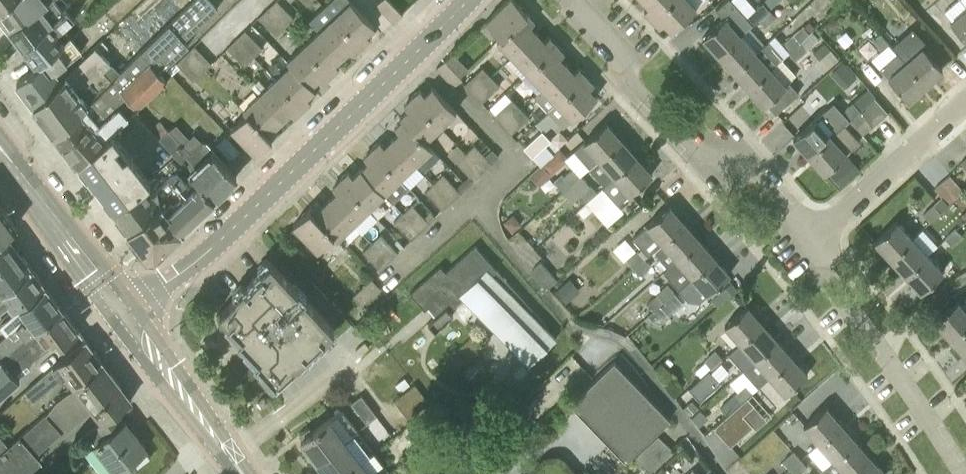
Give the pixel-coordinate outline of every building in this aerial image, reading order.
[(0,8),(0,16),(8,26),(39,6),(46,0),(12,0),(0,8)] [(8,26),(24,48),(67,9),(66,8),(68,6),(63,0),(46,0),(39,6),(8,26)] [(111,132),(167,79),(160,72),(188,45),(184,39),(217,7),(210,0),(192,0),(112,78),(55,134),(77,163),(111,132)] [(286,26),(295,18),(278,0),(277,0),(268,8),(286,26)] [(351,0),(335,15),(363,45),(371,37),(366,32),(375,25),(351,0)] [(403,13),(391,0),(381,0),(377,4),(394,22),(403,13)] [(498,41),(527,13),(515,0),(508,0),(486,21),(501,36),(497,40),(498,41)] [(649,6),(645,10),(652,18),(671,0),(644,0),(649,6)] [(652,18),(660,26),(664,22),(672,30),(697,7),(691,0),(671,0),(652,18)] [(719,54),(751,25),(753,24),(731,0),(726,0),(717,9),(724,18),(703,37),(719,54)] [(751,10),(759,18),(769,8),(762,0),(751,10)] [(769,8),(759,18),(766,25),(783,9),(785,10),(789,6),(783,0),(778,0),(769,8)] [(286,26),(268,8),(259,17),(276,35),(286,26)] [(67,9),(24,48),(38,66),(65,41),(57,33),(74,17),(67,9)] [(952,23),(965,39),(965,10),(952,23)] [(527,13),(498,41),(513,56),(537,33),(530,25),(535,21),(527,13)] [(363,45),(335,15),(319,30),(343,55),(350,48),(354,53),(363,45)] [(751,25),(719,54),(733,71),(766,42),(751,25)] [(788,50),(809,32),(803,25),(782,43),(788,50)] [(862,34),(866,37),(874,29),(871,25),(862,34)] [(898,53),(925,84),(943,69),(924,48),(914,56),(888,26),(880,33),(889,43),(898,53)] [(801,40),(808,48),(819,37),(813,29),(801,40)] [(237,38),(254,56),(263,48),(246,30),(237,38)] [(343,55),(319,30),(304,45),(332,75),(340,67),(335,62),(343,55)] [(537,33),(513,56),(527,72),(557,44),(549,36),(544,40),(537,33)] [(889,43),(880,33),(873,39),(882,50),(883,49),(889,43)] [(65,41),(38,66),(17,82),(35,107),(62,79),(56,72),(83,49),(71,36),(65,41)] [(254,56),(237,38),(228,47),(245,65),(254,56)] [(809,49),(808,48),(801,40),(789,51),(797,60),(809,49)] [(766,42),(733,71),(748,87),(770,68),(781,58),(766,42)] [(557,44),(527,72),(542,87),(567,64),(560,57),(565,52),(557,44)] [(194,81),(213,63),(195,45),(176,62),(194,81)] [(332,75),(304,45),(288,60),(315,88),(312,85),(319,78),(324,82),(332,75)] [(62,79),(35,107),(55,134),(112,78),(104,69),(111,63),(95,47),(62,79)] [(437,67),(454,85),(463,77),(460,74),(468,68),(453,52),(437,67)] [(925,84),(898,53),(891,59),(881,68),(908,99),(925,84)] [(315,88),(288,60),(291,64),(276,79),(304,108),(311,100),(307,95),(315,88)] [(567,64),(542,87),(557,103),(586,75),(579,67),(574,72),(567,64)] [(472,92),(490,75),(483,67),(464,84),(472,92)] [(770,68),(748,87),(764,105),(767,102),(777,112),(792,99),(799,92),(789,81),(785,85),(770,68)] [(490,75),(472,92),(482,103),(500,85),(490,75)] [(586,75),(557,103),(573,119),(597,96),(590,88),(594,83),(586,75)] [(304,108),(276,79),(261,94),(284,118),(291,111),(295,116),(304,108)] [(412,97),(440,126),(456,111),(433,86),(425,94),(421,89),(412,97)] [(853,103),(859,111),(875,97),(868,89),(853,103)] [(284,118),(261,94),(245,108),(272,137),(280,130),(276,125),(284,118)] [(404,118),(425,140),(440,126),(412,97),(404,105),(409,109),(401,117),(403,120),(404,118)] [(888,112),(875,97),(859,111),(850,119),(863,134),(888,112)] [(502,125),(521,107),(512,98),(494,116),(502,125)] [(834,102),(817,117),(794,138),(809,155),(832,135),(845,124),(850,119),(843,112),(834,102)] [(843,112),(850,119),(859,111),(853,103),(843,112)] [(530,117),(521,107),(502,125),(511,134),(530,117)] [(272,137),(245,108),(244,110),(247,113),(232,127),(256,153),(272,137)] [(392,138),(415,163),(432,147),(425,140),(404,118),(403,120),(395,127),(400,131),(392,138)] [(168,130),(159,121),(150,130),(158,139),(168,130)] [(576,150),(591,167),(622,139),(607,122),(576,150)] [(845,124),(832,135),(809,155),(824,173),(860,141),(845,124)] [(199,182),(214,198),(237,176),(213,151),(197,167),(188,158),(191,155),(168,130),(158,139),(199,182)] [(524,148),(533,157),(546,144),(551,140),(542,130),(524,148)] [(113,210),(146,184),(152,179),(111,132),(77,163),(95,188),(113,210)] [(230,159),(239,150),(226,135),(216,143),(230,159)] [(372,149),(400,178),(415,163),(392,138),(385,146),(380,141),(372,149)] [(622,139),(591,167),(606,184),(637,156),(622,139)] [(475,144),(466,153),(483,171),(492,162),(475,144)] [(543,164),(554,153),(553,152),(546,144),(533,157),(539,164),(541,166),(543,164)] [(485,155),(492,162),(499,156),(492,148),(485,155)] [(361,168),(384,193),(400,178),(372,149),(364,156),(369,161),(361,168)] [(554,153),(543,164),(551,173),(564,160),(556,151),(554,153)] [(483,171),(466,153),(457,162),(474,180),(483,171)] [(637,156),(606,184),(602,186),(618,204),(630,193),(653,173),(637,156)] [(849,176),(838,164),(829,173),(840,185),(849,176)] [(563,190),(582,174),(575,166),(564,176),(557,182),(563,190)] [(341,178),(369,208),(384,193),(361,168),(353,176),(349,171),(341,178)] [(214,198),(199,182),(196,186),(180,169),(170,178),(186,196),(179,203),(192,219),(214,198)] [(444,174),(435,182),(452,201),(461,192),(444,174)] [(930,220),(940,212),(965,191),(951,175),(935,188),(943,198),(924,213),(930,220)] [(186,196),(170,178),(153,194),(160,202),(127,229),(146,254),(155,255),(182,230),(181,229),(192,219),(179,203),(186,196)] [(330,198),(353,222),(369,208),(341,178),(333,187),(337,191),(330,198)] [(452,201),(435,182),(425,192),(443,210),(452,201)] [(160,202),(153,194),(146,184),(113,210),(127,229),(160,202)] [(590,184),(579,194),(586,201),(597,192),(590,184)] [(965,191),(955,199),(963,208),(965,206),(965,192),(965,191)] [(310,208),(338,237),(353,222),(330,198),(322,205),(318,201),(310,208)] [(8,233),(18,225),(3,204),(0,206),(0,240),(8,233)] [(412,204),(403,213),(421,231),(430,222),(412,204)] [(648,253),(653,249),(685,221),(670,205),(634,237),(648,253)] [(338,237),(310,208),(294,224),(318,249),(333,235),(337,238),(338,237)] [(421,231),(403,213),(394,221),(411,239),(421,231)] [(503,221),(511,231),(521,223),(513,213),(503,221)] [(685,221),(653,249),(668,267),(677,260),(700,239),(685,221)] [(875,241),(891,258),(913,238),(897,221),(875,241)] [(953,245),(963,235),(956,227),(945,237),(953,245)] [(33,267),(8,233),(0,240),(0,297),(33,267)] [(381,234),(372,242),(390,260),(399,252),(381,234)] [(913,238),(891,258),(906,274),(928,254),(913,238)] [(700,239),(677,260),(692,277),(715,256),(700,239)] [(390,260),(372,242),(363,251),(381,269),(390,260)] [(547,324),(476,244),(446,271),(441,265),(410,292),(425,309),(429,306),(437,315),(428,322),(436,330),(454,314),(450,310),(464,297),(530,364),(556,338),(545,326),(547,324)] [(626,259),(632,266),(644,256),(637,249),(626,259)] [(928,254),(906,274),(922,291),(943,271),(928,254)] [(644,256),(632,266),(641,275),(652,266),(644,256)] [(731,274),(715,256),(692,277),(679,288),(688,299),(699,302),(707,294),(731,274)] [(298,360),(334,326),(271,260),(252,277),(253,278),(236,295),(236,296),(220,312),(242,335),(239,338),(258,358),(255,360),(275,381),(298,359),(298,360)] [(548,288),(557,279),(540,261),(531,270),(548,288)] [(2,310),(1,308),(9,302),(14,308),(44,282),(33,267),(0,297),(0,312),(2,310)] [(362,305),(381,287),(372,278),(354,295),(362,305)] [(555,289),(566,301),(579,290),(569,278),(555,289)] [(675,292),(667,283),(656,293),(663,301),(664,302),(675,292)] [(723,290),(729,298),(738,290),(732,283),(723,290)] [(62,307),(46,285),(20,307),(30,320),(26,323),(23,320),(0,340),(0,360),(62,307)] [(965,323),(965,310),(958,301),(936,320),(950,337),(965,323)] [(741,342),(763,323),(748,305),(725,325),(741,342)] [(62,307),(0,360),(0,396),(20,380),(12,370),(57,333),(63,341),(79,329),(62,307)] [(744,369),(778,339),(763,323),(741,342),(729,352),(744,369)] [(950,337),(965,354),(965,323),(950,337)] [(457,369),(482,347),(474,337),(457,352),(455,350),(450,354),(452,356),(449,359),(457,369)] [(770,376),(793,356),(778,339),(744,369),(758,386),(770,376)] [(74,384),(104,363),(100,358),(100,355),(97,350),(94,350),(87,340),(24,390),(33,401),(67,374),(74,384)] [(711,367),(722,358),(715,349),(704,359),(705,361),(711,367)] [(793,356),(770,376),(785,393),(808,374),(793,356)] [(599,433),(644,391),(615,361),(571,403),(599,433)] [(104,363),(74,384),(56,398),(47,411),(61,428),(70,420),(90,405),(102,421),(115,412),(132,399),(104,363)] [(721,381),(711,369),(689,388),(700,400),(721,381)] [(727,414),(754,390),(747,382),(720,407),(727,414)] [(408,418),(429,402),(414,384),(394,399),(408,418)] [(754,390),(727,414),(723,418),(733,429),(752,412),(747,406),(759,395),(754,390)] [(671,419),(644,391),(599,433),(627,461),(671,419)] [(367,423),(377,415),(361,394),(351,402),(367,423)] [(683,408),(689,415),(698,407),(692,400),(683,408)] [(804,425),(819,442),(841,423),(826,405),(804,425)] [(61,430),(45,412),(8,445),(0,436),(0,473),(24,473),(40,460),(35,453),(61,430)] [(115,412),(102,421),(87,433),(117,471),(130,461),(136,469),(151,458),(144,449),(146,447),(125,420),(123,422),(115,412)] [(300,440),(317,462),(345,440),(328,418),(300,440)] [(841,423),(819,442),(834,459),(856,439),(841,423)] [(674,452),(657,435),(634,458),(651,473),(674,452)] [(834,459),(847,473),(851,473),(871,456),(856,439),(834,459)] [(317,462),(327,473),(345,473),(361,461),(345,440),(317,462)] [(789,467),(800,458),(794,450),(782,459),(789,467)] [(886,473),(871,456),(851,473),(886,473)] [(800,458),(789,467),(795,473),(798,473),(807,466),(800,458)] [(345,473),(370,473),(361,461),(345,473)] [(654,473),(670,473),(671,473),(662,464),(653,473),(654,473)]
